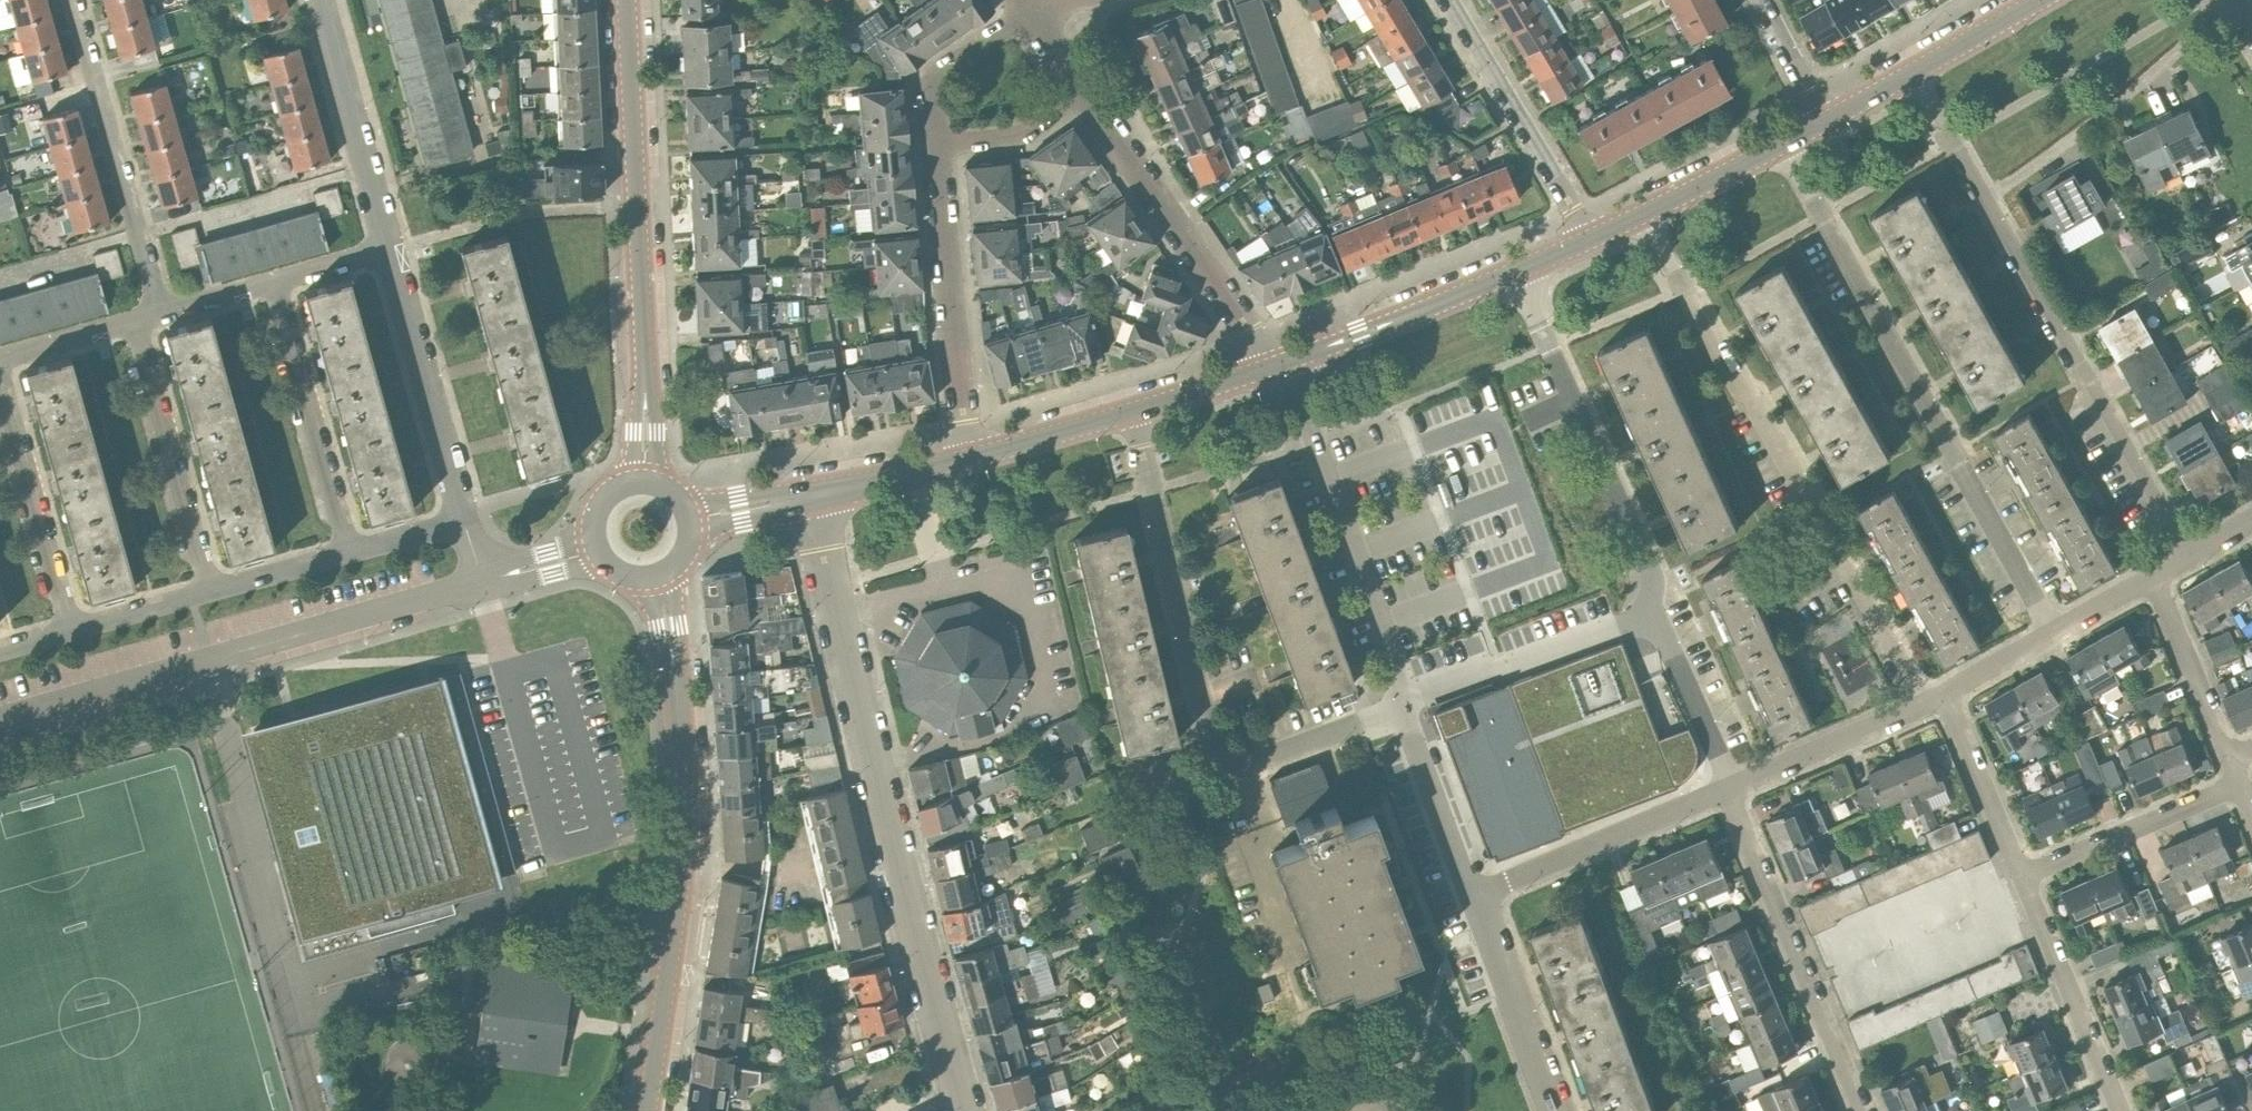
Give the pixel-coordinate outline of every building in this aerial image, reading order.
[(51,15),(46,0),(9,0),(16,25),(51,15)] [(104,0),(112,28),(147,18),(142,0),(106,0),(104,0)] [(253,19),(287,9),(285,0),(248,0),(253,19)] [(428,163),(471,152),(448,71),(466,66),(459,39),(441,44),(428,0),(382,0),(428,163)] [(593,9),(593,0),(556,0),(556,10),(593,9)] [(683,16),(718,15),(717,0),(682,0),(683,16)] [(837,0),(811,0),(812,3),(815,2),(817,8),(824,10),(837,0)] [(919,0),(910,0),(913,4),(914,3),(918,8),(900,21),(926,56),(931,54),(935,52),(938,49),(948,41),(919,0)] [(953,0),(932,0),(928,3),(926,0),(919,0),(948,41),(958,35),(962,33),(966,31),(970,26),(953,0)] [(970,26),(971,27),(994,11),(987,0),(953,0),(970,26)] [(1228,0),(1211,0),(1220,27),(1236,21),(1228,0)] [(1249,1),(1236,5),(1241,22),(1266,13),(1261,0),(1252,0),(1249,1)] [(1311,13),(1322,8),(1318,0),(1316,0),(1307,5),(1311,13)] [(1386,0),(1358,0),(1366,12),(1386,0)] [(1410,18),(1399,0),(1386,0),(1366,12),(1380,36),(1410,18)] [(1497,8),(1511,32),(1541,14),(1532,0),(1510,0),(1497,8)] [(1689,40),(1724,22),(1713,0),(1668,0),(1689,40)] [(1827,0),(1797,0),(1794,2),(1819,48),(1845,33),(1827,0)] [(1860,0),(1827,0),(1845,33),(1871,19),(1860,0)] [(1893,0),(1860,0),(1871,19),(1896,5),(1893,0)] [(1322,8),(1311,13),(1316,22),(1326,16),(1322,8)] [(558,38),(595,36),(593,9),(556,10),(558,38)] [(511,23),(522,22),(521,13),(510,14),(511,23)] [(1271,29),(1266,13),(1241,22),(1247,38),(1271,29)] [(1541,14),(1511,32),(1525,55),(1555,38),(1541,14)] [(24,52),(58,43),(51,15),(16,25),(24,52)] [(926,56),(900,21),(887,29),(877,15),(872,18),(870,16),(859,24),(861,26),(856,29),(875,58),(881,60),(882,67),(898,66),(899,68),(900,70),(903,73),(927,57),(926,56)] [(1166,21),(1134,36),(1145,61),(1201,36),(1195,24),(1188,27),(1183,15),(1166,22),(1166,21)] [(147,18),(112,28),(120,56),(155,47),(147,18)] [(1381,67),(1394,59),(1424,42),(1410,18),(1380,36),(1367,44),(1381,67)] [(685,53),(729,51),(727,29),(734,29),(738,32),(747,31),(747,21),(684,25),(685,53)] [(1599,30),(1604,39),(1616,32),(1611,23),(1599,30)] [(1271,29),(1247,38),(1253,53),(1277,44),(1271,29)] [(484,50),(498,46),(494,32),(480,35),(484,50)] [(1616,32),(1604,39),(1609,47),(1621,41),(1616,32)] [(1670,47),(1679,43),(1674,34),(1666,38),(1670,47)] [(559,64),(596,62),(595,36),(558,38),(559,64)] [(1201,36),(1145,61),(1156,84),(1211,58),(1201,36)] [(1555,38),(1525,55),(1539,79),(1569,61),(1555,38)] [(1424,42),(1394,59),(1408,84),(1438,66),(1424,42)] [(66,71),(58,43),(24,52),(32,81),(66,71)] [(1277,44),(1253,53),(1258,69),(1283,60),(1277,44)] [(263,56),(271,85),(306,75),(298,47),(263,56)] [(1332,53),(1337,61),(1347,56),(1343,48),(1332,53)] [(730,74),(729,51),(685,53),(687,82),(750,78),(750,80),(756,79),(756,83),(770,82),(769,68),(749,69),(749,71),(738,72),(735,74),(730,74)] [(856,54),(847,51),(845,58),(853,61),(856,54)] [(1211,58),(1156,84),(1166,107),(1198,93),(1221,82),(1217,70),(1228,65),(1223,54),(1211,58)] [(1347,56),(1337,61),(1341,70),(1351,65),(1347,56)] [(519,58),(520,67),(531,66),(530,57),(519,58)] [(1643,93),(1662,128),(1690,113),(1694,116),(1700,113),(1700,108),(1729,92),(1709,57),(1643,93)] [(1283,60),(1258,69),(1264,84),(1288,75),(1283,60)] [(1569,61),(1539,79),(1553,102),(1583,84),(1569,61)] [(561,90),(598,89),(596,62),(559,64),(561,90)] [(531,66),(520,67),(520,76),(531,75),(531,66)] [(1438,66),(1408,84),(1422,107),(1419,109),(1436,116),(1456,104),(1448,91),(1452,89),(1438,66)] [(900,70),(899,68),(886,69),(887,82),(901,81),(900,70)] [(306,75),(271,85),(279,112),(313,103),(306,75)] [(1288,75),(1264,84),(1269,100),(1294,91),(1288,75)] [(131,93),(139,122),(174,112),(166,84),(131,93)] [(688,120),(732,118),(731,96),(737,96),(741,98),(751,98),(750,88),(686,92),(688,120)] [(841,123),(906,116),(906,115),(905,115),(904,101),(904,98),(904,94),(902,90),(902,88),(859,92),(861,115),(855,115),(854,113),(840,115),(841,123)] [(562,117),(599,115),(598,89),(561,90),(562,117)] [(1198,93),(1166,107),(1177,131),(1242,100),(1237,91),(1204,106),(1198,93)] [(1294,91),(1269,100),(1275,115),(1284,112),(1299,106),(1294,91)] [(1636,143),(1662,128),(1643,93),(1578,129),(1597,164),(1624,149),(1628,151),(1635,148),(1636,143)] [(1244,100),(1242,100),(1177,131),(1188,155),(1222,139),(1245,129),(1240,118),(1250,113),(1244,100)] [(1352,115),(1348,106),(1346,102),(1333,107),(1342,133),(1356,128),(1355,124),(1352,115)] [(1348,106),(1352,115),(1363,111),(1360,102),(1348,106)] [(313,103),(279,112),(286,140),(321,130),(313,103)] [(1313,135),(1306,116),(1302,105),(1299,106),(1284,112),(1289,125),(1281,128),(1287,144),(1313,135)] [(1342,133),(1333,107),(1319,112),(1329,138),(1342,133)] [(50,147),(85,137),(77,108),(42,118),(50,147)] [(1363,111),(1352,115),(1355,124),(1366,120),(1363,111)] [(2190,111),(2159,126),(2178,166),(2195,158),(2209,152),(2190,111)] [(174,112),(139,122),(147,150),(182,140),(174,112)] [(1329,138),(1319,112),(1306,116),(1313,135),(1316,143),(1329,138)] [(0,115),(0,134),(12,130),(8,113),(0,115)] [(809,123),(818,123),(818,113),(808,114),(809,123)] [(600,143),(599,115),(562,117),(564,145),(600,143)] [(908,143),(909,143),(906,116),(841,123),(842,128),(856,127),(856,126),(862,125),(864,147),(908,143)] [(732,118),(688,120),(689,149),(753,145),(753,137),(743,138),(739,141),(733,141),(732,118)] [(533,119),(522,119),(523,135),(537,134),(537,120),(533,120),(533,119)] [(1050,141),(1076,178),(1095,165),(1098,169),(1096,171),(1104,183),(1111,179),(1074,125),(1064,132),(1059,134),(1056,136),(1054,139),(1050,141)] [(2178,166),(2159,126),(2128,140),(2150,188),(2165,182),(2182,174),(2178,166)] [(321,130),(286,140),(294,168),(329,159),(321,130)] [(504,156),(512,153),(505,130),(497,132),(504,156)] [(1363,130),(1360,131),(1350,135),(1357,154),(1370,149),(1363,130)] [(58,175),(93,165),(85,137),(50,147),(58,175)] [(248,138),(235,142),(239,153),(251,150),(248,138)] [(1222,139),(1188,155),(1190,160),(1188,163),(1191,170),(1194,170),(1201,184),(1235,168),(1222,139)] [(182,140),(147,150),(155,177),(189,168),(182,140)] [(1076,178),(1050,141),(1048,142),(1042,146),(1039,149),(1028,157),(1054,194),(1065,210),(1072,205),(1064,193),(1062,194),(1059,190),(1076,178)] [(234,143),(220,147),(223,158),(237,154),(234,143)] [(867,174),(910,170),(909,157),(910,152),(910,148),(908,145),(908,143),(864,147),(850,149),(852,168),(846,169),(847,176),(867,174)] [(1473,159),(1488,152),(1485,145),(1471,154),(1473,159)] [(690,185),(754,182),(754,174),(740,175),(740,177),(735,177),(733,155),(689,157),(690,185)] [(968,192),(1011,187),(1009,167),(1015,166),(1015,168),(1029,167),(1028,157),(965,164),(966,179),(967,188),(968,192)] [(1446,162),(1450,173),(1459,169),(1455,159),(1446,162)] [(545,195),(603,192),(602,178),(603,175),(603,167),(601,165),(601,161),(543,164),(545,195)] [(1494,166),(1495,169),(1480,176),(1494,209),(1519,198),(1504,161),(1494,166)] [(1450,173),(1446,162),(1437,166),(1442,176),(1450,173)] [(66,202),(101,192),(93,165),(58,175),(66,202)] [(814,166),(803,166),(804,180),(815,179),(814,166)] [(189,168),(155,177),(163,206),(197,196),(189,168)] [(783,172),(783,180),(796,180),(796,169),(783,170),(783,172)] [(849,204),(914,197),(912,169),(910,170),(867,174),(868,189),(848,191),(849,204)] [(20,174),(11,176),(13,184),(23,182),(20,174)] [(2081,184),(2076,174),(2046,191),(2057,211),(2046,217),(2054,232),(2066,225),(2067,227),(2105,205),(2091,179),(2081,184)] [(1494,209),(1480,176),(1455,186),(1469,219),(1494,209)] [(1397,182),(1401,192),(1410,189),(1406,178),(1397,182)] [(808,195),(822,194),(821,180),(808,181),(808,195)] [(1444,229),(1430,197),(1424,181),(1415,186),(1421,201),(1407,206),(1420,239),(1444,229)] [(692,213),(736,210),(735,188),(740,188),(741,191),(755,190),(754,182),(690,185),(692,213)] [(1401,192),(1397,182),(1388,186),(1392,196),(1401,192)] [(1123,197),(1114,184),(1092,199),(1101,213),(1123,197)] [(312,193),(316,207),(341,200),(337,186),(312,193)] [(1469,219),(1455,186),(1430,197),(1444,229),(1469,219)] [(1011,187),(968,192),(968,206),(970,220),(1033,213),(1032,205),(1019,206),(1019,209),(1014,210),(1011,187)] [(1913,277),(1951,256),(1945,244),(1949,242),(1926,201),(1922,203),(1915,191),(1877,213),(1887,229),(1882,232),(1899,263),(1904,261),(1913,277)] [(109,221),(101,192),(66,202),(74,231),(109,221)] [(799,192),(788,193),(789,207),(800,207),(799,192)] [(1048,194),(1050,212),(1065,210),(1054,194),(1048,194)] [(1248,213),(1252,209),(1246,202),(1240,194),(1236,197),(1242,205),(1248,213)] [(913,198),(914,197),(849,204),(850,211),(864,210),(864,208),(870,208),(873,229),(916,225),(916,222),(917,216),(917,213),(915,208),(913,198)] [(1129,205),(1123,197),(1101,213),(1087,222),(1085,223),(1068,226),(1070,235),(1084,232),(1084,229),(1090,228),(1103,245),(1140,220),(1138,217),(1137,213),(1135,210),(1131,207),(1129,205)] [(316,207),(319,215),(320,220),(345,213),(341,200),(316,207)] [(1394,250),(1380,217),(1374,203),(1359,210),(1355,200),(1347,203),(1351,213),(1357,227),(1370,260),(1394,250)] [(2235,216),(2229,202),(2211,209),(2217,223),(2235,216)] [(1343,216),(1351,213),(1347,203),(1340,206),(1343,216)] [(15,205),(0,209),(0,220),(18,215),(15,205)] [(1310,236),(1297,241),(1314,282),(1340,271),(1324,230),(1312,213),(1306,206),(1296,215),(1310,236)] [(1420,239),(1407,206),(1380,217),(1394,250),(1420,239)] [(812,227),(825,227),(824,207),(811,207),(812,227)] [(693,240),(757,236),(757,228),(743,229),(743,231),(737,232),(736,210),(692,213),(693,240)] [(1066,219),(1068,226),(1085,223),(1084,214),(1066,217),(1066,219)] [(327,245),(320,220),(319,215),(201,248),(203,254),(206,265),(210,278),(327,245)] [(1066,219),(1057,221),(1063,248),(1072,246),(1070,235),(1068,226),(1066,219)] [(1140,220),(1103,245),(1115,263),(1111,266),(1110,264),(1097,273),(1095,270),(1081,280),(1087,289),(1102,280),(1156,243),(1149,235),(1150,234),(1148,231),(1147,227),(1144,224),(1140,220)] [(974,257),(1018,253),(1016,231),(1021,230),(1021,233),(1035,232),(1034,222),(971,229),(973,242),(972,246),(973,252),(974,257)] [(175,247),(199,240),(195,226),(171,233),(175,247)] [(1370,260),(1357,227),(1332,238),(1345,270),(1370,260)] [(1314,282),(1297,241),(1277,249),(1275,245),(1266,232),(1260,237),(1271,252),(1288,292),(1314,282)] [(874,246),(876,266),(920,262),(920,259),(921,254),(921,250),(919,247),(919,244),(918,244),(917,234),(853,240),(854,250),(868,248),(868,246),(874,246)] [(482,324),(528,311),(506,235),(460,248),(482,324)] [(757,238),(757,236),(693,240),(695,268),(739,265),(737,243),(743,242),(744,245),(758,244),(758,248),(771,248),(771,237),(757,238)] [(1271,252),(1260,237),(1237,251),(1232,245),(1225,250),(1262,303),(1288,292),(1271,252)] [(2181,268),(2213,251),(2206,237),(2174,253),(2181,268)] [(812,258),(825,258),(825,239),(811,239),(812,258)] [(203,254),(201,248),(199,240),(175,247),(178,260),(185,259),(191,257),(198,255),(203,254)] [(2251,282),(2251,242),(2226,256),(2233,269),(2242,265),(2251,280),(2249,281),(2250,283),(2251,282)] [(92,255),(96,269),(120,262),(116,248),(92,255)] [(810,253),(799,253),(799,265),(810,265),(810,253)] [(1018,253),(974,257),(975,259),(974,263),(974,267),(976,272),(977,285),(1040,279),(1039,270),(1025,272),(1025,274),(1020,274),(1018,253)] [(206,265),(203,254),(198,255),(200,262),(201,267),(206,265)] [(2163,254),(2151,261),(2135,270),(2143,283),(2171,267),(2163,254)] [(200,262),(198,255),(191,257),(194,264),(200,262)] [(1951,256),(1913,277),(1922,292),(1917,295),(1935,327),(1940,324),(1949,340),(1987,319),(1980,307),(1985,304),(1962,265),(1958,267),(1951,256)] [(194,264),(191,257),(185,259),(187,266),(194,264)] [(187,266),(185,259),(178,260),(181,268),(187,266)] [(120,262),(96,269),(98,276),(100,282),(124,275),(120,262)] [(920,262),(876,266),(878,288),(872,288),(872,287),(858,288),(859,296),(889,293),(923,289),(922,279),(923,279),(923,276),(923,272),(923,267),(921,263),(920,262)] [(1184,311),(1184,310),(1190,295),(1175,290),(1179,279),(1170,276),(1172,269),(1154,263),(1141,297),(1146,299),(1165,306),(1165,305),(1184,311)] [(2152,299),(2183,281),(2175,267),(2144,285),(2152,299)] [(1779,353),(1815,333),(1809,321),(1814,317),(1791,277),(1786,280),(1779,268),(1742,288),(1752,305),(1746,308),(1764,340),(1769,337),(1779,353)] [(831,271),(812,272),(813,288),(832,287),(831,271)] [(813,288),(812,272),(803,272),(804,288),(813,288)] [(697,305),(742,302),(740,281),(748,280),(754,282),(760,282),(759,273),(695,277),(697,305)] [(1116,282),(1111,274),(1102,280),(1095,285),(1102,296),(1118,285),(1116,282)] [(98,276),(0,304),(0,338),(107,307),(100,282),(98,276)] [(326,368),(371,356),(350,280),(305,292),(326,368)] [(997,289),(999,297),(1001,305),(1015,301),(1011,288),(997,289)] [(923,289),(889,293),(891,312),(924,309),(923,289)] [(979,291),(980,302),(999,297),(997,289),(979,290),(979,291)] [(1083,312),(1063,318),(1075,359),(1074,359),(1075,361),(1103,353),(1085,291),(1076,294),(1080,307),(1081,307),(1083,312)] [(1164,312),(1157,331),(1174,337),(1174,338),(1198,346),(1207,319),(1184,310),(1184,311),(1165,305),(1165,306),(1146,299),(1144,307),(1157,312),(1158,310),(1164,312)] [(836,317),(863,314),(862,300),(835,303),(836,317)] [(742,302),(697,305),(699,334),(784,328),(783,320),(754,322),(751,324),(743,325),(742,302)] [(1075,359),(1063,318),(1041,324),(1039,319),(1042,318),(1038,304),(1030,307),(1048,367),(1074,359),(1075,359)] [(1048,367),(1030,307),(1024,309),(1028,322),(1029,322),(1031,327),(1010,334),(1022,375),(1022,374),(1048,367)] [(2103,328),(2120,359),(2154,340),(2137,309),(2103,328)] [(549,387),(528,311),(482,324),(503,400),(549,387)] [(187,408),(232,395),(211,319),(165,332),(187,408)] [(1987,319),(1949,340),(1957,354),(1952,357),(1970,389),(1976,386),(1985,403),(2022,382),(2015,369),(2020,366),(1998,327),(1993,330),(1987,319)] [(1022,374),(1022,375),(1010,334),(989,340),(988,334),(990,333),(989,321),(981,321),(983,342),(996,384),(1023,376),(1022,374)] [(1174,337),(1157,331),(1133,322),(1120,356),(1139,363),(1141,356),(1150,359),(1154,349),(1168,354),(1174,338),(1174,337)] [(2251,347),(2251,328),(2221,345),(2229,360),(2251,347)] [(1636,415),(1674,397),(1669,384),(1675,382),(1655,339),(1650,342),(1644,330),(1605,348),(1613,365),(1607,368),(1622,400),(1628,398),(1636,415)] [(1822,343),(1815,333),(1779,353),(1787,368),(1782,371),(1799,403),(1805,400),(1813,415),(1850,395),(1844,384),(1850,380),(1827,340),(1822,343)] [(776,341),(777,341),(776,336),(765,337),(766,347),(777,346),(776,341)] [(898,360),(905,403),(934,399),(927,355),(912,357),(908,337),(895,339),(898,360)] [(763,427),(756,381),(749,339),(740,340),(743,367),(745,367),(748,383),(728,386),(736,433),(763,428),(763,427)] [(817,419),(809,373),(787,376),(786,372),(788,372),(786,358),(787,358),(784,340),(777,341),(776,341),(777,346),(779,359),(790,422),(815,418),(816,420),(817,419)] [(2154,340),(2120,359),(2137,388),(2171,369),(2154,340)] [(711,375),(725,373),(718,343),(704,344),(711,375)] [(906,405),(905,403),(898,360),(878,363),(877,358),(879,358),(877,344),(870,345),(880,410),(906,405)] [(880,410),(870,345),(861,347),(864,361),(865,360),(866,366),(845,369),(852,412),(879,408),(879,410),(880,410)] [(828,369),(809,373),(817,419),(844,415),(833,350),(824,352),(827,365),(828,365),(828,369)] [(392,431),(371,356),(326,368),(347,444),(392,431)] [(47,447),(93,434),(71,358),(26,370),(47,447)] [(790,422),(779,359),(773,360),(775,374),(777,374),(777,378),(756,381),(763,427),(790,422)] [(2198,380),(2205,394),(2232,379),(2224,366),(2198,380)] [(2171,369),(2137,388),(2154,419),(2188,400),(2171,369)] [(2237,376),(2232,379),(2205,394),(2213,408),(2245,390),(2237,376)] [(549,387),(503,400),(525,477),(571,464),(549,387)] [(2245,390),(2213,408),(2221,423),(2251,406),(2251,403),(2245,390)] [(254,471),(232,395),(187,408),(208,484),(254,471)] [(1850,395),(1813,415),(1822,432),(1817,435),(1835,466),(1840,463),(1849,479),(1886,459),(1879,446),(1885,443),(1863,404),(1857,407),(1850,395)] [(1680,408),(1674,397),(1636,415),(1643,431),(1638,433),(1652,465),(1658,462),(1666,481),(1705,463),(1699,450),(1704,447),(1686,406),(1680,408)] [(2038,511),(2074,491),(2030,414),(2016,422),(2014,420),(2008,424),(2007,427),(1995,434),(2005,452),(2009,449),(2033,492),(2029,494),(2038,511)] [(2168,440),(2185,471),(2218,452),(2201,421),(2168,440)] [(392,431),(347,444),(368,521),(414,508),(392,431)] [(114,510),(93,434),(47,447),(68,523),(114,510)] [(2218,452),(2185,471),(2203,502),(2247,477),(2239,462),(2227,468),(2218,452)] [(1705,463),(1666,481),(1673,496),(1668,499),(1683,532),(1688,529),(1697,547),(1734,529),(1728,515),(1734,512),(1715,471),(1710,473),(1705,463)] [(254,471),(208,484),(229,560),(275,547),(254,471)] [(1253,566),(1304,548),(1296,528),(1290,530),(1280,501),(1285,499),(1278,479),(1228,497),(1253,566)] [(1903,587),(1938,568),(1894,490),(1878,498),(1878,497),(1871,501),(1872,502),(1859,509),(1870,528),(1874,526),(1898,568),(1893,570),(1903,587)] [(2074,491),(2038,511),(2048,528),(2052,526),(2076,568),(2072,570),(2082,588),(2094,581),(2095,582),(2103,577),(2102,577),(2117,568),(2074,491)] [(114,510),(68,523),(90,599),(135,586),(114,510)] [(1097,610),(1138,600),(1134,582),(1139,580),(1131,545),(1125,547),(1120,528),(1080,538),(1083,552),(1077,554),(1088,597),(1094,596),(1097,610)] [(1311,567),(1304,548),(1253,566),(1278,634),(1329,616),(1321,595),(1315,597),(1305,569),(1311,567)] [(2213,575),(2229,605),(2249,594),(2251,600),(2251,579),(2241,560),(2213,575)] [(1740,659),(1777,643),(1740,562),(1725,568),(1725,567),(1717,571),(1717,572),(1704,578),(1712,595),(1716,594),(1736,639),(1732,641),(1740,659)] [(704,603),(778,593),(796,591),(790,566),(762,569),(764,584),(743,587),(741,572),(702,576),(704,603)] [(1938,568),(1903,587),(1912,604),(1917,602),(1941,644),(1936,647),(1946,664),(1959,657),(1960,658),(1968,654),(1967,653),(1981,645),(1938,568)] [(2229,605),(2213,575),(2183,592),(2197,617),(2194,619),(2203,634),(2216,627),(2210,616),(2229,605)] [(778,593),(704,603),(706,626),(768,618),(767,605),(780,603),(778,593)] [(960,738),(994,729),(993,723),(1001,722),(1028,677),(1017,628),(972,600),(922,612),(895,657),(907,706),(950,733),(959,731),(960,738)] [(1138,600),(1097,610),(1100,622),(1094,623),(1105,668),(1111,666),(1114,679),(1155,669),(1151,652),(1157,651),(1148,615),(1142,617),(1138,600)] [(2240,613),(2235,615),(2249,638),(2251,637),(2251,622),(2247,624),(2240,613)] [(1329,616),(1278,634),(1304,703),(1354,684),(1346,663),(1340,665),(1330,637),(1336,635),(1329,616)] [(768,618),(706,626),(708,643),(792,636),(791,635),(806,633),(803,617),(769,621),(768,618)] [(2126,625),(2097,641),(2114,672),(2134,660),(2140,670),(2151,663),(2143,648),(2140,650),(2126,625)] [(2206,641),(2212,655),(2236,645),(2230,631),(2206,641)] [(1827,650),(1852,694),(1883,677),(1858,633),(1827,650)] [(792,636),(708,643),(709,658),(708,659),(708,665),(711,668),(711,670),(767,666),(765,652),(793,648),(792,636)] [(1511,682),(1436,710),(1491,857),(1496,855),(1498,861),(1563,837),(1561,832),(1566,830),(1679,788),(1624,640),(1511,682)] [(2114,672),(2097,641),(2068,657),(2083,682),(2080,684),(2088,699),(2100,692),(2095,683),(2114,672)] [(1777,643),(1740,659),(1748,677),(1753,675),(1773,719),(1768,721),(1777,740),(1790,734),(1791,735),(1798,731),(1797,730),(1813,723),(1777,643)] [(2236,645),(2212,655),(2218,670),(2242,660),(2236,645)] [(767,666),(711,670),(714,699),(751,696),(806,689),(820,686),(813,662),(767,666)] [(464,667),(248,718),(304,952),(461,914),(455,889),(505,878),(468,724),(477,722),(464,667)] [(1155,669),(1114,679),(1117,692),(1111,694),(1121,738),(1128,737),(1131,751),(1172,741),(1167,723),(1174,721),(1165,686),(1159,688),(1155,669)] [(2043,671),(2014,687),(2036,726),(2056,715),(2059,720),(2071,714),(2060,695),(2057,696),(2043,671)] [(2237,691),(2231,678),(2219,683),(2225,696),(2224,696),(2237,728),(2251,721),(2251,685),(2237,691)] [(2036,726),(2014,687),(1986,703),(2000,728),(1997,730),(2010,753),(2021,747),(2016,737),(2036,726)] [(2139,717),(2170,704),(2165,690),(2134,702),(2139,717)] [(775,721),(774,711),(752,714),(751,696),(714,699),(716,727),(752,725),(775,721)] [(1346,712),(1362,706),(1361,701),(1359,696),(1342,703),(1346,712)] [(2096,705),(2083,712),(2096,735),(2110,730),(2096,705)] [(774,711),(775,721),(784,720),(782,709),(774,711)] [(1067,747),(1094,736),(1085,712),(1057,724),(1067,747)] [(2096,735),(2083,712),(2069,720),(2083,741),(2096,735)] [(718,754),(769,750),(777,750),(776,735),(775,721),(752,725),(716,727),(717,739),(714,744),(715,750),(718,753),(718,754)] [(814,729),(803,731),(806,745),(833,740),(829,726),(814,729)] [(2168,750),(2155,755),(2166,782),(2195,770),(2176,726),(2160,732),(2168,750)] [(2166,782),(2155,755),(2147,738),(2119,750),(2128,770),(2138,794),(2166,782)] [(2106,779),(2089,741),(2075,747),(2091,786),(2106,779)] [(1949,752),(1945,744),(1932,750),(1935,758),(1949,752)] [(757,780),(771,779),(769,750),(718,754),(718,758),(716,762),(716,769),(719,772),(720,782),(757,780)] [(1926,750),(1897,762),(1920,815),(1930,810),(1925,798),(1947,789),(1941,776),(1937,777),(1926,750)] [(803,758),(807,771),(838,765),(835,752),(803,758)] [(1076,756),(1039,771),(1050,796),(1087,781),(1076,756)] [(909,769),(918,809),(979,783),(975,774),(965,778),(960,757),(909,769)] [(2202,771),(2213,766),(2209,757),(2198,762),(2202,771)] [(1920,815),(1897,762),(1869,774),(1872,782),(1857,789),(1867,812),(1901,798),(1904,804),(1901,805),(1908,820),(1920,815)] [(1836,785),(1849,779),(1842,763),(1833,767),(1835,771),(1831,773),(1836,785)] [(838,765),(807,771),(810,786),(841,779),(838,765)] [(969,829),(960,805),(1020,781),(1015,769),(1003,773),(979,783),(918,809),(924,834),(929,832),(932,843),(939,841),(969,829)] [(2079,773),(2050,786),(2066,824),(2096,812),(2079,773)] [(757,780),(720,782),(721,794),(718,798),(719,805),(721,807),(722,812),(760,810),(757,780)] [(2066,824),(2050,786),(2022,797),(2038,836),(2066,824)] [(811,819),(830,814),(850,810),(845,789),(825,793),(806,798),(811,819)] [(500,796),(489,798),(493,822),(504,820),(500,796)] [(1781,850),(1813,836),(1829,829),(1820,809),(1816,810),(1811,798),(1794,805),(1796,808),(1769,820),(1781,850)] [(1302,842),(1271,854),(1311,962),(1305,964),(1316,994),(1347,983),(1350,993),(1396,976),(1392,965),(1419,956),(1379,847),(1384,845),(1374,816),(1342,828),(1338,818),(1339,817),(1335,805),(1294,821),(1302,842)] [(761,810),(760,810),(722,812),(726,859),(764,856),(761,810)] [(830,814),(811,819),(817,845),(837,840),(856,835),(850,810),(830,814)] [(1112,818),(1081,830),(1090,852),(1121,840),(1112,818)] [(1933,849),(1940,846),(1952,842),(1962,837),(1955,821),(1926,833),(1933,849)] [(1026,841),(1044,834),(1039,822),(1022,830),(1026,841)] [(2190,837),(2209,882),(2236,871),(2230,857),(2231,856),(2218,825),(2190,837)] [(1979,830),(1965,836),(1978,865),(1991,859),(1979,830)] [(837,840),(817,845),(822,865),(841,860),(861,855),(856,835),(837,840)] [(1841,888),(1849,885),(1860,880),(1876,873),(1870,859),(1846,870),(1836,847),(1821,854),(1813,836),(1781,850),(1794,881),(1825,867),(1829,877),(1835,874),(1841,888)] [(1952,842),(1962,866),(1964,871),(1978,865),(1965,836),(1962,837),(1952,842)] [(2209,882),(2190,837),(2162,849),(2175,879),(2159,886),(2170,912),(2190,904),(2185,892),(2209,882)] [(932,865),(935,878),(989,865),(986,858),(1009,849),(1007,840),(985,846),(986,851),(975,854),(972,838),(928,848),(929,852),(928,855),(930,862),(932,865)] [(1684,848),(1697,882),(1705,899),(1730,889),(1709,838),(1684,848)] [(1962,866),(1952,842),(1940,846),(1951,871),(1962,866)] [(1129,844),(1102,857),(1114,882),(1141,869),(1129,844)] [(1951,871),(1940,846),(1929,851),(1939,876),(1951,871)] [(1659,859),(1673,892),(1697,882),(1684,848),(1659,859)] [(989,865),(935,878),(942,906),(979,897),(975,878),(1013,864),(1009,849),(986,858),(989,865)] [(1939,876),(1929,851),(1918,856),(1928,880),(1939,876)] [(841,860),(822,865),(827,887),(847,883),(866,878),(861,855),(841,860)] [(1928,880),(1918,856),(1906,861),(1916,885),(1928,880)] [(1683,917),(1673,892),(1659,859),(1633,869),(1647,903),(1629,910),(1650,960),(1662,955),(1652,930),(1683,917)] [(1916,885),(1906,861),(1895,866),(1905,890),(1916,885)] [(1905,890),(1895,866),(1883,871),(1894,895),(1905,890)] [(2090,880),(2103,911),(2119,904),(2124,918),(2136,913),(2130,899),(2132,899),(2119,868),(2090,880)] [(1158,897),(1143,871),(1124,882),(1139,908),(1158,897)] [(1894,895),(1883,871),(1872,875),(1882,900),(1894,895)] [(1882,900),(1872,875),(1860,880),(1871,905),(1882,900)] [(707,969),(746,975),(761,884),(722,878),(707,969)] [(1871,905),(1860,880),(1849,885),(1859,909),(1871,905)] [(2103,911),(2090,880),(2062,891),(2075,922),(2076,922),(2082,936),(2094,930),(2089,917),(2103,911)] [(1849,885),(1841,888),(1837,890),(1848,914),(1859,909),(1849,885)] [(1060,898),(1066,910),(1089,898),(1083,886),(1060,898)] [(1848,914),(1837,890),(1826,895),(1836,919),(1848,914)] [(2148,921),(2161,915),(2150,890),(2137,895),(2148,921)] [(869,892),(850,897),(831,901),(837,924),(856,920),(875,915),(869,892)] [(1100,892),(1089,898),(1066,910),(1063,911),(1069,921),(1106,903),(1100,892)] [(1838,923),(1836,919),(1826,895),(1812,900),(1825,929),(1838,923)] [(1825,929),(1812,900),(1799,906),(1811,935),(1825,929)] [(994,929),(987,901),(943,912),(953,953),(997,942),(1017,934),(1014,922),(1000,926),(1001,927),(994,929)] [(1737,909),(1713,919),(1718,931),(1742,921),(1737,909)] [(1111,925),(1105,913),(1087,923),(1094,935),(1111,925)] [(1564,998),(1604,984),(1599,971),(1605,969),(1589,926),(1583,928),(1578,914),(1538,929),(1545,948),(1539,950),(1552,983),(1557,981),(1564,998)] [(856,920),(837,924),(842,947),(861,942),(880,938),(875,915),(856,920)] [(1718,931),(1713,919),(1703,924),(1708,936),(1718,931)] [(1756,951),(1746,926),(1713,940),(1719,955),(1689,968),(1693,977),(1707,971),(1723,965),(1756,951)] [(2233,966),(2251,958),(2251,926),(2222,939),(2233,966)] [(2118,1015),(2152,1000),(2165,995),(2157,978),(2165,975),(2158,957),(2179,948),(2174,936),(2153,945),(2130,954),(2138,973),(2106,987),(2118,1015)] [(1111,961),(1125,956),(1119,941),(1106,946),(1111,961)] [(961,981),(998,971),(1029,962),(1026,951),(1011,955),(1008,942),(954,957),(956,961),(955,963),(956,969),(958,970),(961,981)] [(2096,969),(2123,958),(2117,942),(2090,953),(2096,969)] [(2027,944),(2014,950),(2026,979),(2040,974),(2027,944)] [(2026,979),(2014,950),(2000,956),(2001,959),(2012,985),(2026,979)] [(847,961),(858,1003),(859,1004),(895,993),(883,951),(847,961)] [(1756,951),(1723,965),(1734,989),(1767,975),(1756,951)] [(472,1004),(479,960),(458,957),(451,1001),(472,1004)] [(2233,966),(2246,995),(2251,993),(2251,958),(2233,966)] [(2012,985),(2001,959),(1990,964),(2001,990),(2012,985)] [(572,1023),(572,1017),(565,1016),(571,975),(492,964),(479,1057),(558,1068),(564,1028),(571,1029),(572,1023)] [(2001,990),(1990,964),(1978,969),(1989,995),(2001,990)] [(1124,991),(1136,982),(1124,967),(1112,976),(1124,991)] [(1989,995),(1978,969),(1967,974),(1978,1000),(1989,995)] [(998,971),(961,981),(962,982),(961,985),(963,991),(965,993),(967,1003),(1038,984),(1035,973),(1001,982),(998,971)] [(1707,971),(1693,977),(1697,988),(1712,982),(1707,971)] [(706,973),(700,1014),(738,1019),(748,1021),(779,1021),(791,1017),(787,1004),(780,1006),(775,1008),(776,1010),(740,1005),(744,978),(706,973)] [(1978,1000),(1967,974),(1955,979),(1966,1005),(1978,1000)] [(1767,975),(1734,989),(1744,1014),(1777,1001),(1767,975)] [(1966,1005),(1955,979),(1944,984),(1955,1009),(1966,1005)] [(1038,984),(967,1003),(971,1014),(970,1016),(972,1023),(973,1024),(975,1031),(1013,1020),(1008,1004),(1041,994),(1038,984)] [(1604,984),(1564,998),(1570,1015),(1565,1017),(1577,1050),(1583,1048),(1589,1065),(1629,1051),(1624,1039),(1630,1036),(1614,993),(1608,995),(1604,984)] [(1955,1009),(1944,984),(1933,988),(1943,1014),(1955,1009)] [(1943,1014),(1933,988),(1921,993),(1932,1019),(1943,1014)] [(859,1004),(858,1003),(846,1008),(850,1020),(835,1024),(839,1040),(903,1022),(895,993),(859,1004)] [(1932,1019),(1921,993),(1910,998),(1920,1024),(1932,1019)] [(113,1000),(120,1011),(131,1005),(125,994),(113,1000)] [(1920,1024),(1910,998),(1898,1003),(1909,1029),(1920,1024)] [(2161,1019),(2152,1000),(2118,1015),(2130,1044),(2162,1030),(2171,1050),(2193,1041),(2181,1011),(2161,1019)] [(1777,1001),(1744,1014),(1755,1040),(1788,1027),(1777,1001)] [(1909,1029),(1898,1003),(1887,1008),(1898,1033),(1909,1029)] [(1052,1004),(1031,1011),(1033,1016),(1053,1009),(1052,1004)] [(1898,1033),(1887,1008),(1875,1013),(1886,1038),(1898,1033)] [(1886,1038),(1875,1013),(1874,1009),(1861,1015),(1873,1044),(1886,1038)] [(1983,1042),(2009,1031),(2000,1010),(1974,1020),(1983,1042)] [(1714,1028),(1729,1021),(1724,1011),(1709,1018),(1714,1028)] [(738,1019),(700,1014),(696,1041),(734,1047),(738,1019)] [(1873,1044),(1861,1015),(1847,1021),(1859,1050),(1873,1044)] [(791,1017),(779,1021),(783,1035),(795,1031),(791,1017)] [(1013,1020),(975,1031),(979,1045),(978,1045),(982,1056),(1068,1031),(1065,1019),(1042,1025),(1044,1031),(1035,1033),(1033,1026),(1019,1031),(1016,1019),(1013,1020)] [(1729,1021),(1714,1028),(1718,1037),(1733,1031),(1729,1021)] [(1788,1027),(1755,1040),(1766,1066),(1799,1052),(1788,1027)] [(2009,1044),(2021,1073),(2056,1058),(2044,1029),(2009,1044)] [(1068,1031),(982,1056),(989,1080),(1031,1067),(1028,1060),(1063,1049),(1062,1047),(1072,1044),(1068,1031)] [(2190,1098),(2196,1110),(2231,1110),(2221,1090),(2224,1089),(2220,1079),(2232,1073),(2215,1033),(2202,1038),(2213,1062),(2207,1065),(2212,1075),(2205,1078),(2210,1089),(2190,1098)] [(1952,1040),(1938,1046),(1944,1058),(1957,1053),(1952,1040)] [(1099,1041),(1090,1046),(1098,1059),(1106,1054),(1099,1041)] [(1163,1056),(1158,1042),(1148,1046),(1154,1059),(1163,1056)] [(693,1061),(691,1078),(748,1085),(753,1085),(769,1079),(770,1073),(732,1067),(734,1053),(695,1047),(695,1054),(693,1055),(693,1059),(693,1061)] [(1589,1065),(1596,1082),(1590,1085),(1600,1110),(1651,1110),(1650,1106),(1655,1104),(1640,1062),(1634,1064),(1629,1051),(1589,1065)] [(2153,1082),(2177,1071),(2169,1054),(2145,1065),(2153,1082)] [(2021,1073),(2008,1078),(2016,1096),(2009,1099),(2014,1110),(2040,1110),(2035,1100),(2068,1086),(2056,1058),(2021,1073)] [(1031,1067),(989,1080),(997,1107),(1053,1089),(1048,1073),(1038,1076),(1035,1067),(1031,1067)] [(1893,1110),(1917,1110),(1928,1107),(1919,1084),(1929,1080),(1923,1067),(1906,1073),(1908,1077),(1883,1088),(1893,1110)] [(1820,1101),(1808,1074),(1758,1096),(1764,1110),(1792,1110),(1820,1101)] [(767,1080),(773,1093),(781,1090),(776,1076),(767,1080)] [(748,1085),(691,1078),(689,1089),(687,1090),(687,1094),(688,1096),(687,1102),(725,1107),(727,1095),(733,1096),(746,1098),(748,1085)] [(1698,1092),(1704,1105),(1736,1091),(1731,1079),(1698,1092)] [(832,1085),(785,1102),(788,1110),(841,1110),(832,1085)] [(1053,1089),(997,1107),(998,1110),(1041,1110),(1040,1108),(1071,1098),(1067,1085),(1053,1089)] [(1704,1105),(1706,1110),(1724,1110),(1741,1104),(1736,1091),(1704,1105)] [(2190,1098),(2169,1107),(2164,1097),(2152,1102),(2156,1110),(2196,1110),(2190,1098)] [(1792,1110),(1824,1110),(1820,1101),(1792,1110)] [(725,1107),(687,1102),(686,1110),(724,1110),(725,1107)]
